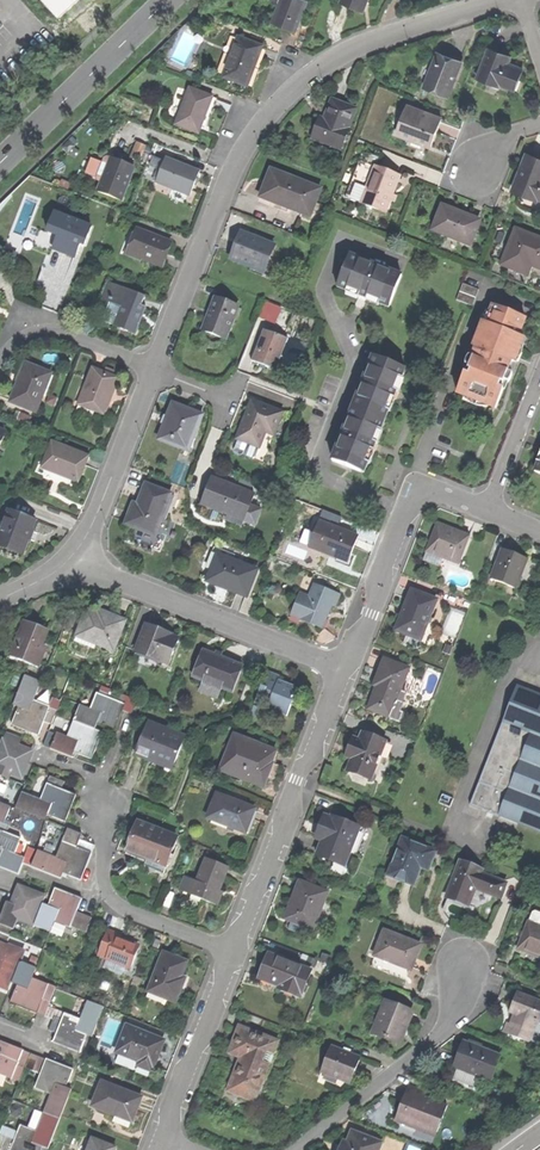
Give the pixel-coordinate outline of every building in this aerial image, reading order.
[(57,19),(79,0),(40,0),(57,19)] [(294,30),(306,1),(304,0),(281,0),(273,21),(287,27),(294,30)] [(362,11),(367,0),(341,0),(340,2),(352,7),(362,11)] [(222,77),(247,86),(253,68),(261,45),(237,37),(222,77)] [(488,48),(477,77),(485,80),(486,77),(509,86),(512,76),(516,77),(518,71),(520,66),(507,62),(509,56),(488,48)] [(424,87),(446,96),(460,61),(446,56),(437,52),(424,87)] [(174,125),(198,133),(205,116),(212,96),(188,87),(174,125)] [(313,138),(342,148),(357,108),(332,99),(328,111),(325,119),(320,117),(313,138)] [(396,133),(419,142),(424,129),(430,114),(406,105),(396,133)] [(142,158),(147,144),(139,141),(134,155),(142,158)] [(539,198),(539,159),(527,154),(522,166),(513,190),(537,199),(538,197),(539,198)] [(164,160),(149,155),(141,177),(153,181),(157,170),(160,172),(156,183),(190,195),(195,182),(199,171),(164,158),(164,160)] [(98,192),(121,200),(133,167),(121,162),(106,156),(97,180),(102,182),(98,192)] [(345,197),(362,203),(376,166),(359,160),(345,197)] [(362,203),(385,212),(396,182),(399,175),(376,166),(362,203)] [(287,207),(310,216),(321,188),(270,169),(265,183),(260,197),(276,203),(287,207)] [(285,212),(287,207),(276,203),(274,208),(285,212)] [(460,213),(442,207),(433,230),(469,244),(478,221),(460,213)] [(92,227),(56,213),(49,232),(59,236),(54,248),(64,252),(75,257),(80,243),(85,245),(92,227)] [(128,253),(162,266),(166,257),(171,242),(137,229),(136,232),(129,230),(120,254),(126,256),(128,253)] [(522,229),(508,266),(526,273),(528,269),(536,266),(539,267),(539,236),(522,229)] [(237,242),(233,254),(242,257),(240,262),(260,269),(263,260),(268,262),(274,244),(262,240),(263,236),(257,234),(256,237),(240,232),(237,242)] [(349,254),(338,283),(390,303),(395,292),(401,274),(349,254)] [(114,326),(136,334),(141,321),(146,307),(142,305),(146,296),(110,282),(104,298),(114,302),(115,299),(123,303),(114,326)] [(479,289),(463,283),(457,299),(473,305),(479,289)] [(203,330),(225,338),(235,312),(238,306),(216,297),(210,313),(203,330)] [(487,405),(496,408),(507,379),(510,380),(512,372),(504,369),(509,354),(514,356),(515,351),(518,352),(524,337),(518,335),(525,317),(494,305),(474,357),(471,355),(457,393),(465,396),(466,394),(488,402),(487,405)] [(252,359),(276,368),(287,338),(264,329),(258,344),(252,359)] [(373,356),(353,408),(382,419),(390,397),(396,399),(398,395),(399,391),(394,389),(402,367),(373,356)] [(52,373),(26,363),(22,374),(11,402),(37,412),(52,373)] [(78,403),(104,413),(110,398),(118,378),(92,368),(78,403)] [(237,438),(259,447),(265,432),(274,435),(283,412),(252,400),(246,415),(237,438)] [(159,439),(188,450),(202,414),(173,402),(166,421),(159,439)] [(333,460),(362,471),(370,449),(376,451),(377,448),(379,443),(374,442),(382,419),(353,408),(333,460)] [(43,467),(78,481),(83,469),(88,456),(53,442),(43,467)] [(230,485),(211,477),(201,504),(227,514),(228,511),(246,517),(255,494),(230,485)] [(139,528),(154,534),(159,521),(170,492),(147,483),(140,500),(136,512),(131,510),(126,523),(139,528)] [(24,554),(30,539),(37,521),(9,510),(0,535),(0,545),(24,554)] [(164,523),(159,521),(154,534),(139,528),(137,533),(158,541),(164,523)] [(338,554),(350,559),(354,547),(358,536),(319,521),(310,546),(337,556),(338,554)] [(442,556),(457,562),(468,534),(437,522),(432,534),(426,549),(442,556)] [(514,552),(501,547),(489,577),(514,587),(516,582),(526,557),(514,552)] [(438,564),(442,556),(426,549),(422,558),(438,564)] [(218,554),(208,581),(227,588),(247,596),(258,570),(218,554)] [(539,562),(526,557),(516,582),(530,587),(539,562)] [(301,618),(322,627),(327,614),(331,605),(334,606),(339,595),(314,584),(309,596),(301,593),(294,608),(303,612),(301,618)] [(395,629),(420,638),(436,598),(410,588),(403,608),(395,629)] [(96,613),(87,609),(77,636),(114,650),(125,620),(104,612),(103,615),(96,613)] [(20,633),(14,648),(21,650),(18,660),(39,667),(45,650),(41,649),(48,629),(24,620),(20,633)] [(159,630),(145,624),(135,651),(169,664),(174,651),(172,650),(177,636),(159,630)] [(220,656),(203,650),(194,676),(204,680),(203,684),(221,691),(222,687),(232,690),(242,664),(220,656)] [(369,702),(390,710),(397,694),(403,696),(406,687),(400,684),(407,666),(383,657),(378,671),(373,683),(376,684),(369,702)] [(261,684),(257,695),(269,700),(267,706),(287,713),(297,687),(279,680),(281,675),(274,672),(268,670),(263,685),(261,684)] [(30,732),(39,736),(44,722),(50,706),(45,704),(34,700),(41,681),(24,674),(13,705),(18,707),(11,725),(30,732)] [(110,689),(107,697),(122,703),(125,694),(110,689)] [(512,699),(538,710),(539,706),(539,699),(516,689),(512,699)] [(73,721),(95,729),(96,724),(108,728),(116,731),(126,704),(122,703),(107,697),(96,693),(90,708),(79,704),(73,721)] [(401,700),(403,696),(397,694),(390,710),(388,716),(398,719),(402,710),(400,709),(403,700),(401,700)] [(538,710),(512,699),(480,780),(529,799),(539,770),(539,706),(538,710)] [(388,716),(390,710),(369,702),(367,708),(388,716)] [(250,713),(257,715),(260,707),(253,705),(250,713)] [(57,709),(50,706),(44,722),(51,725),(57,709)] [(103,732),(95,729),(73,721),(67,737),(57,733),(56,735),(51,749),(72,757),(74,752),(84,755),(92,759),(103,732)] [(142,756),(147,758),(149,753),(174,762),(185,735),(148,721),(135,754),(142,756)] [(347,769),(370,778),(384,740),(361,731),(358,739),(353,737),(350,746),(346,755),(352,757),(347,769)] [(7,732),(4,741),(19,746),(22,737),(7,732)] [(43,746),(51,749),(56,735),(48,733),(43,746)] [(277,749),(234,733),(221,769),(264,784),(270,767),(277,749)] [(3,740),(0,748),(0,775),(2,776),(4,771),(22,778),(29,760),(32,751),(19,746),(4,741),(3,740)] [(172,768),(174,762),(149,753),(147,758),(151,760),(172,768)] [(170,774),(172,768),(151,760),(149,766),(170,774)] [(51,776),(48,783),(62,789),(65,781),(51,776)] [(62,789),(48,783),(42,799),(22,792),(17,807),(47,818),(49,814),(67,820),(76,794),(68,791),(62,789)] [(255,807),(217,792),(207,817),(245,831),(250,819),(255,807)] [(4,822),(10,806),(0,802),(0,820),(4,822)] [(318,854),(333,860),(335,854),(347,859),(360,825),(333,815),(332,818),(325,815),(321,825),(316,836),(324,839),(318,854)] [(4,822),(0,820),(0,830),(6,832),(9,824),(4,822)] [(178,837),(139,822),(128,850),(143,856),(167,865),(178,837)] [(68,827),(63,841),(92,852),(95,844),(88,841),(81,839),(83,833),(68,827)] [(6,832),(0,830),(0,866),(19,873),(25,857),(14,853),(20,837),(6,832)] [(403,837),(388,874),(414,884),(417,877),(424,860),(432,864),(437,851),(403,837)] [(92,852),(63,841),(57,857),(38,850),(32,866),(62,877),(64,872),(82,879),(92,852)] [(345,865),(347,859),(335,854),(333,860),(345,865)] [(228,866),(206,858),(198,881),(193,879),(188,892),(218,904),(222,894),(218,893),(223,880),(228,866)] [(452,877),(445,896),(457,901),(468,905),(475,887),(500,897),(506,882),(481,873),(482,869),(463,862),(457,879),(452,877)] [(303,924),(313,928),(327,891),(299,880),(293,896),(290,903),(293,904),(287,918),(292,920),(303,924)] [(35,926),(43,903),(46,896),(18,885),(12,903),(6,901),(3,910),(0,918),(0,925),(12,929),(14,930),(18,919),(35,926)] [(82,898),(56,888),(49,905),(43,903),(35,926),(51,931),(55,921),(71,927),(72,925),(77,911),(80,904),(82,898)] [(84,914),(77,911),(72,925),(79,927),(84,914)] [(91,916),(84,914),(79,927),(86,930),(91,916)] [(539,956),(539,924),(528,919),(517,947),(524,950),(539,956)] [(300,932),(303,924),(292,920),(288,928),(300,932)] [(9,936),(12,929),(0,925),(0,933),(9,936)] [(108,928),(98,955),(108,959),(108,956),(132,965),(139,946),(126,942),(116,938),(118,932),(108,928)] [(419,944),(384,930),(375,954),(410,968),(415,955),(419,944)] [(6,945),(9,936),(0,933),(0,942),(6,945)] [(0,942),(0,985),(10,989),(12,983),(21,960),(5,954),(8,945),(6,945),(0,942)] [(188,961),(164,951),(149,990),(176,1001),(181,990),(177,988),(182,975),(188,961)] [(311,969),(268,953),(263,963),(259,976),(279,984),(277,988),(301,997),(311,969)] [(37,966),(21,960),(12,983),(17,985),(11,1003),(23,1007),(38,1013),(44,998),(49,984),(33,978),(37,966)] [(57,986),(49,984),(44,998),(51,1001),(57,986)] [(516,991),(513,1002),(510,1010),(512,1011),(515,1012),(512,1022),(509,1021),(505,1031),(531,1040),(538,1022),(539,1022),(539,1000),(516,991)] [(49,1007),(51,1001),(44,998),(38,1013),(46,1016),(49,1007)] [(81,1019),(64,1013),(62,1018),(57,1033),(54,1041),(68,1047),(81,1051),(88,1034),(94,1036),(105,1006),(89,1000),(81,1019)] [(412,1011),(385,1000),(380,1013),(384,1014),(376,1033),(400,1042),(407,1024),(412,1011)] [(46,1016),(54,1019),(55,1016),(62,1018),(64,1013),(49,1007),(46,1016)] [(50,1030),(57,1033),(62,1018),(55,1016),(54,1019),(50,1030)] [(539,1022),(538,1022),(531,1040),(539,1043),(539,1022)] [(165,1039),(127,1025),(117,1051),(138,1059),(136,1063),(151,1069),(153,1065),(155,1066),(160,1052),(165,1039)] [(278,1041),(239,1026),(235,1038),(230,1052),(241,1056),(228,1090),(245,1096),(249,1085),(258,1089),(268,1063),(262,1061),(267,1050),(273,1053),(278,1041)] [(12,1078),(17,1064),(23,1049),(9,1044),(0,1041),(0,1074),(12,1078)] [(454,1065),(491,1080),(500,1055),(464,1041),(459,1053),(454,1065)] [(322,1072),(351,1083),(356,1070),(361,1056),(333,1045),(322,1072)] [(17,1064),(26,1067),(32,1053),(23,1049),(17,1064)] [(26,1067),(35,1071),(40,1056),(32,1053),(26,1067)] [(35,1071),(42,1073),(47,1058),(40,1056),(35,1071)] [(59,1063),(47,1058),(42,1073),(36,1087),(52,1093),(45,1112),(61,1118),(72,1089),(68,1087),(74,1069),(59,1063)] [(21,1081),(26,1067),(17,1064),(12,1078),(21,1081)] [(143,1096),(103,1080),(94,1104),(134,1120),(138,1108),(143,1096)] [(426,1091),(409,1084),(405,1094),(407,1095),(411,1096),(407,1105),(403,1104),(401,1108),(397,1119),(418,1127),(420,1123),(437,1129),(447,1104),(424,1096),(426,1091)] [(21,1106),(15,1104),(11,1107),(12,1114),(17,1115),(22,1112),(21,1106)] [(17,1138),(12,1149),(43,1149),(44,1146),(50,1148),(61,1118),(45,1112),(38,1131),(22,1125),(17,1138)] [(435,1134),(437,1129),(420,1123),(418,1127),(435,1134)] [(6,1125),(3,1132),(16,1138),(19,1131),(6,1125)] [(339,1149),(379,1149),(382,1141),(351,1130),(347,1141),(343,1139),(339,1148),(339,1149)] [(1,1149),(2,1149),(8,1135),(0,1132),(0,1149),(1,1149)] [(8,1135),(2,1149),(12,1149),(17,1138),(8,1135)] [(93,1137),(88,1149),(115,1149),(117,1146),(93,1137)]
